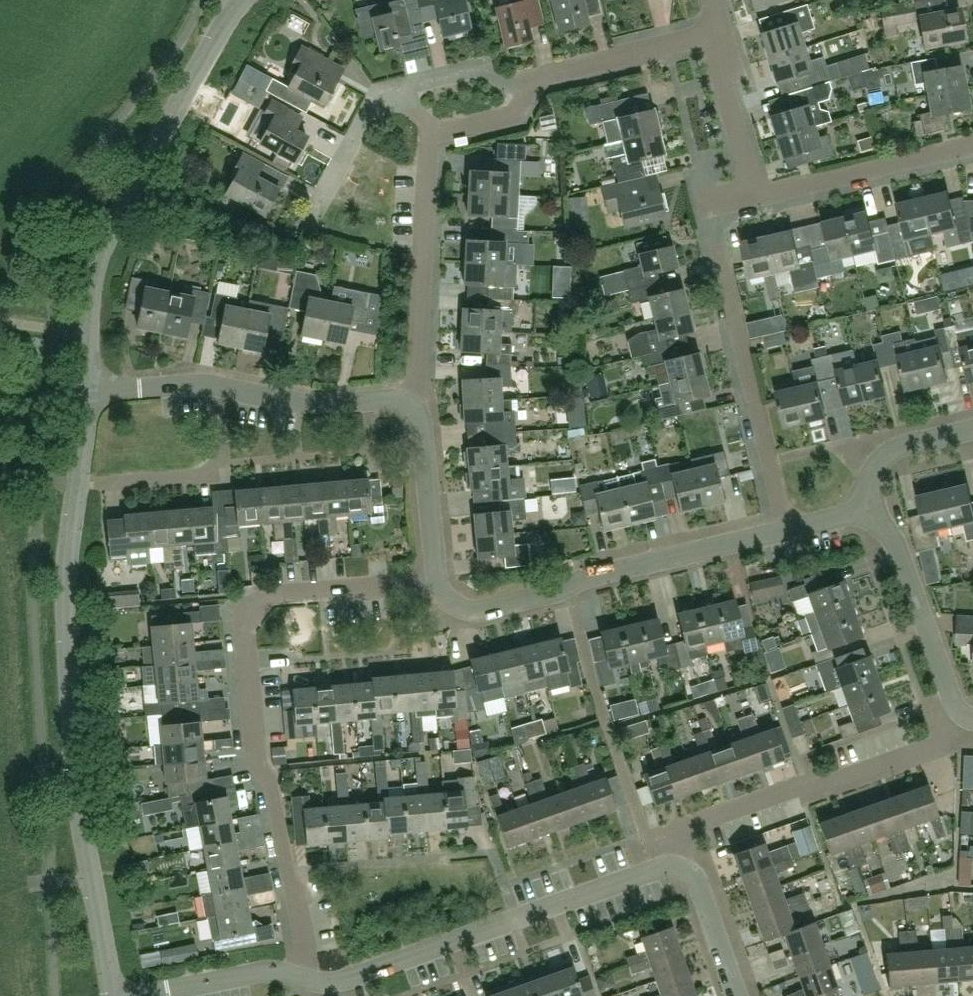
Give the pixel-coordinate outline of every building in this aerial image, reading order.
[(375,36),(379,53),(399,48),(397,38),(410,35),(411,40),(421,38),(420,33),(424,32),(416,0),(402,0),(386,4),(354,12),(360,39),(375,36)] [(471,31),(463,0),(445,0),(444,0),(418,0),(423,18),(437,15),(443,39),(471,31)] [(496,10),(506,46),(531,39),(525,17),(539,13),(536,0),(494,0),(496,10)] [(601,14),(598,0),(552,0),(551,0),(560,33),(588,26),(586,18),(601,14)] [(753,8),(780,0),(751,0),(753,8)] [(883,26),(915,20),(911,2),(880,8),(883,26)] [(768,58),(802,47),(798,33),(813,28),(806,4),(780,12),(784,25),(760,33),(768,58)] [(925,46),(964,39),(958,9),(919,16),(925,46)] [(439,43),(438,22),(427,22),(428,43),(439,43)] [(272,78),(265,91),(306,113),(312,101),(323,107),(323,105),(328,105),(338,87),(336,83),(336,81),(315,70),(322,57),(301,46),(287,70),(294,74),(288,86),(272,78)] [(807,62),(802,47),(768,58),(776,82),(794,77),(798,90),(812,86),(828,81),(841,77),(836,62),(825,65),(822,57),(807,62)] [(916,85),(927,83),(929,94),(965,87),(961,65),(938,70),(935,58),(911,63),(916,85)] [(812,86),(798,90),(788,94),(793,109),(770,116),(776,136),(813,125),(828,120),(826,112),(820,110),(817,102),(827,99),(831,89),(828,81),(812,86)] [(914,123),(916,136),(949,129),(946,114),(970,109),(965,87),(929,94),(932,113),(920,115),(921,121),(914,123)] [(602,122),(604,130),(601,132),(604,146),(658,132),(658,130),(659,130),(661,126),(658,113),(654,110),(653,110),(653,109),(630,114),(626,98),(598,105),(602,122)] [(293,161),(306,137),(284,125),(291,111),(271,100),(263,114),(272,119),(259,142),(293,161)] [(813,125),(776,136),(783,159),(805,151),(809,161),(832,154),(826,134),(817,137),(813,125)] [(611,157),(613,165),(617,182),(644,176),(640,159),(663,153),(658,132),(604,146),(607,157),(611,157)] [(879,146),(876,135),(858,141),(861,151),(879,146)] [(495,160),(495,166),(490,166),(487,169),(487,172),(470,171),(469,194),(507,196),(517,196),(519,161),(523,161),(524,145),(495,144),(494,160),(495,160)] [(264,215),(277,190),(278,189),(255,177),(262,164),(242,153),(229,178),(233,180),(225,194),(264,215)] [(602,186),(615,184),(613,175),(600,178),(602,186)] [(623,226),(664,215),(657,188),(632,195),(628,183),(602,189),(607,211),(618,208),(623,226)] [(967,213),(953,216),(948,193),(922,199),(931,234),(943,231),(947,247),(972,241),(972,238),(971,232),(967,213)] [(492,217),(491,230),(516,231),(517,209),(507,208),(507,196),(469,194),(468,216),(492,217)] [(896,259),(909,256),(934,250),(931,234),(922,199),(897,205),(902,228),(889,231),(896,259)] [(971,232),(972,232),(972,200),(964,200),(967,213),(971,232)] [(846,217),(854,254),(875,249),(878,263),(896,259),(889,231),(871,235),(866,212),(846,217)] [(854,254),(846,217),(822,223),(828,246),(811,250),(817,278),(844,271),(841,257),(854,254)] [(452,224),(438,227),(440,239),(454,236),(452,224)] [(467,241),(465,264),(504,265),(514,266),(515,243),(528,244),(529,232),(516,231),(491,230),(490,242),(467,241)] [(793,232),(768,238),(776,273),(791,269),(794,283),(796,293),(819,288),(817,278),(811,250),(810,248),(797,251),(793,232)] [(625,279),(626,279),(629,292),(653,286),(651,276),(677,270),(672,247),(668,248),(666,237),(636,244),(641,267),(623,271),(625,279)] [(776,273),(768,238),(743,244),(751,279),(764,275),(770,299),(781,296),(776,273)] [(465,264),(464,285),(468,285),(488,286),(487,299),(512,300),(514,266),(504,265),(465,264)] [(554,268),(553,299),(571,300),(572,268),(554,268)] [(301,335),(323,339),(330,302),(318,299),(320,289),(315,274),(295,270),(288,308),(289,308),(305,311),(301,335)] [(137,327),(163,332),(170,293),(156,291),(158,283),(133,278),(128,302),(141,305),(137,327)] [(653,286),(629,292),(631,303),(649,299),(654,320),(687,312),(682,290),(655,296),(653,286)] [(170,293),(163,332),(186,337),(190,315),(205,318),(210,293),(183,288),(181,295),(170,293)] [(330,302),(323,339),(345,344),(350,320),(361,322),(367,293),(345,288),(342,304),(330,302)] [(217,343),(241,347),(248,310),(236,307),(238,298),(215,294),(210,318),(222,320),(217,343)] [(518,300),(512,300),(487,299),(487,310),(463,309),(462,331),(500,332),(510,333),(511,312),(518,312),(518,300)] [(248,310),(241,347),(262,351),(263,348),(266,328),(284,332),(289,308),(261,303),(250,301),(248,310)] [(657,330),(639,335),(627,340),(632,360),(644,357),(668,351),(666,339),(692,333),(687,312),(654,320),(657,330)] [(951,353),(961,350),(970,384),(972,384),(972,331),(958,335),(956,326),(945,329),(951,353)] [(915,339),(927,387),(947,383),(940,355),(951,353),(945,329),(934,331),(936,337),(917,342),(916,339),(915,339)] [(487,353),(486,365),(510,365),(511,344),(499,343),(500,332),(462,331),(461,352),(487,353)] [(927,387),(915,339),(904,342),(901,331),(882,336),(884,344),(889,367),(899,364),(906,393),(927,387)] [(783,333),(763,337),(761,338),(764,350),(786,345),(783,333)] [(877,361),(858,366),(856,367),(865,402),(886,397),(879,369),(889,367),(884,344),(874,346),(877,361)] [(670,361),(668,351),(644,357),(648,376),(655,374),(658,387),(703,377),(698,354),(670,361)] [(858,366),(854,351),(822,359),(828,382),(838,379),(845,407),(865,402),(856,367),(858,366)] [(818,384),(828,382),(822,359),(811,361),(812,366),(792,371),(797,389),(805,424),(826,419),(818,384)] [(500,388),(512,387),(510,365),(486,365),(487,378),(462,380),(464,402),(463,402),(501,400),(500,388)] [(586,371),(592,394),(609,390),(603,367),(586,371)] [(682,401),(707,395),(703,377),(658,387),(661,397),(654,398),(660,420),(685,414),(682,401)] [(784,429),(805,424),(797,389),(776,394),(784,429)] [(582,396),(566,398),(567,410),(583,408),(582,396)] [(501,400),(463,402),(460,404),(461,418),(465,420),(465,422),(488,420),(490,435),(515,433),(513,412),(518,411),(517,399),(501,400)] [(515,444),(515,433),(490,435),(490,446),(467,448),(468,451),(464,453),(465,467),(469,469),(469,470),(507,467),(507,465),(506,454),(521,453),(520,443),(515,444)] [(692,470),(701,507),(723,502),(718,479),(730,476),(724,452),(702,457),(704,467),(692,470)] [(661,493),(662,492),(655,468),(653,460),(640,463),(642,471),(616,477),(628,524),(653,518),(653,517),(666,514),(663,500),(661,493)] [(682,472),(679,462),(655,468),(662,492),(661,493),(663,500),(675,497),(679,513),(701,507),(692,470),(682,472)] [(519,464),(507,465),(507,467),(469,470),(469,472),(466,474),(467,488),(471,489),(471,492),(473,492),(474,503),(494,501),(499,501),(524,499),(522,477),(520,477),(519,464)] [(616,477),(577,486),(584,514),(598,511),(603,530),(628,524),(616,477)] [(382,499),(371,500),(369,479),(345,482),(348,517),(372,514),(373,524),(385,522),(382,499)] [(335,518),(348,517),(345,482),(323,484),(327,537),(337,536),(335,518)] [(323,484),(301,486),(304,520),(317,519),(319,537),(327,537),(323,484)] [(304,520),(301,486),(278,489),(283,540),(293,539),(291,521),(304,520)] [(951,527),(963,525),(967,542),(972,541),(972,510),(967,487),(942,493),(951,527)] [(283,540),(278,489),(257,491),(259,524),(272,523),(274,541),(283,540)] [(259,524),(257,491),(234,493),(236,506),(224,508),(227,541),(239,540),(238,526),(259,524)] [(951,527),(942,493),(917,500),(922,522),(911,525),(917,553),(942,547),(938,531),(951,527)] [(537,494),(525,496),(526,509),(539,507),(537,494)] [(499,501),(500,513),(474,515),(476,538),(512,534),(511,521),(525,520),(524,499),(499,501)] [(212,508),(190,510),(193,545),(194,557),(228,553),(227,541),(224,508),(212,509),(212,508)] [(182,569),(182,563),(180,546),(193,545),(190,510),(168,512),(172,564),(173,570),(182,569)] [(145,515),(148,549),(149,549),(162,547),(164,565),(172,564),(168,512),(145,515)] [(150,564),(149,549),(148,549),(145,515),(123,517),(123,521),(106,523),(110,562),(128,561),(131,566),(150,564)] [(513,544),(512,534),(476,538),(478,560),(505,557),(506,568),(531,566),(529,543),(513,544)] [(789,591),(798,615),(803,616),(848,600),(841,583),(828,588),(823,574),(804,581),(805,585),(789,591)] [(763,595),(784,593),(782,576),(761,578),(763,595)] [(743,648),(745,653),(757,650),(746,605),(737,607),(736,600),(716,605),(725,642),(724,643),(726,652),(743,648)] [(854,618),(848,600),(803,616),(805,617),(811,633),(854,618)] [(696,610),(705,647),(724,643),(725,642),(716,605),(696,610)] [(684,641),(674,643),(680,669),(693,666),(691,660),(708,656),(705,647),(696,610),(678,614),(684,641)] [(151,628),(153,647),(193,643),(191,625),(201,624),(200,612),(151,617),(152,628),(151,628)] [(956,617),(955,645),(972,645),(972,617),(956,617)] [(862,638),(854,618),(811,633),(817,651),(812,653),(816,664),(840,655),(837,647),(862,638)] [(680,669),(674,643),(665,646),(659,619),(638,624),(647,661),(658,658),(660,665),(666,663),(668,672),(680,669)] [(641,668),(648,666),(647,661),(638,624),(620,629),(628,665),(639,663),(641,668)] [(628,665),(620,629),(601,633),(608,659),(598,662),(604,687),(616,684),(613,669),(628,665)] [(776,647),(772,636),(762,640),(765,651),(776,647)] [(548,691),(569,686),(569,688),(581,685),(576,663),(567,665),(560,639),(537,645),(548,687),(547,687),(547,688),(548,691)] [(153,647),(155,666),(225,660),(224,650),(194,653),(193,643),(153,647)] [(548,687),(537,645),(515,650),(525,694),(547,688),(547,687),(548,687)] [(525,694),(515,650),(491,656),(502,699),(525,694)] [(826,694),(841,688),(841,687),(876,674),(869,657),(844,666),(840,655),(816,664),(826,694)] [(502,699),(491,656),(471,661),(477,688),(464,691),(466,713),(484,709),(482,704),(502,699)] [(145,687),(157,686),(157,684),(197,681),(196,672),(226,669),(225,660),(155,666),(143,668),(145,687)] [(467,719),(466,713),(464,691),(464,690),(454,691),(452,671),(432,673),(436,716),(435,716),(435,718),(451,717),(451,721),(467,719)] [(436,716),(432,673),(412,675),(415,715),(410,716),(412,730),(422,728),(421,717),(435,716),(436,716)] [(876,674),(841,687),(841,688),(847,705),(882,692),(876,674)] [(415,715),(412,675),(392,677),(395,712),(410,711),(410,716),(415,715)] [(395,712),(392,677),(372,678),(372,682),(376,722),(370,723),(372,737),(382,736),(380,713),(395,712)] [(718,691),(725,689),(727,688),(723,677),(714,680),(718,691)] [(199,700),(197,681),(157,684),(157,686),(159,705),(145,706),(146,716),(161,715),(209,710),(226,709),(224,698),(199,700)] [(352,684),(355,720),(370,718),(370,723),(376,722),(372,682),(352,684)] [(355,720),(352,684),(333,686),(336,726),(331,727),(332,740),(342,739),(341,721),(355,720)] [(336,726),(333,686),(312,688),(315,724),(330,722),(331,727),(336,726)] [(315,724),(312,688),(292,690),(293,710),(283,711),(286,740),(302,738),(301,725),(315,724)] [(889,711),(882,692),(847,705),(853,721),(839,726),(843,739),(881,726),(878,716),(889,711)] [(130,698),(110,701),(112,712),(132,709),(130,698)] [(649,712),(659,710),(656,699),(647,702),(649,712)] [(793,706),(781,710),(791,738),(803,734),(793,706)] [(162,745),(203,741),(201,724),(211,723),(209,710),(161,715),(163,726),(160,727),(162,745)] [(744,718),(762,768),(784,761),(773,730),(759,735),(752,716),(744,718)] [(730,745),(740,776),(762,768),(744,718),(736,721),(743,741),(730,745)] [(541,719),(532,722),(537,738),(545,736),(541,719)] [(515,744),(537,738),(532,722),(510,728),(515,744)] [(422,728),(412,730),(413,741),(408,745),(409,753),(419,752),(418,743),(423,743),(422,728)] [(701,734),(719,783),(740,776),(730,745),(716,750),(710,731),(701,734)] [(686,760),(697,791),(719,783),(701,734),(693,737),(700,755),(686,760)] [(382,736),(372,737),(373,751),(383,750),(382,736)] [(203,742),(203,741),(162,745),(162,746),(155,747),(156,765),(164,764),(204,761),(203,751),(233,748),(232,739),(203,742)] [(342,739),(332,740),(333,755),(344,754),(342,739)] [(658,749),(675,798),(697,791),(686,760),(673,765),(666,746),(658,749)] [(675,798),(658,749),(650,752),(656,771),(643,775),(654,806),(675,798)] [(505,777),(499,755),(476,762),(483,784),(505,777)] [(169,798),(186,795),(215,789),(213,780),(206,780),(204,761),(164,764),(166,783),(167,783),(169,798)] [(416,777),(426,776),(425,762),(415,763),(416,777)] [(576,767),(594,817),(615,809),(604,779),(591,784),(584,764),(576,767)] [(376,781),(386,780),(385,766),(374,767),(376,781)] [(572,824),(594,817),(576,767),(567,770),(574,789),(561,794),(572,824)] [(337,788),(347,787),(346,774),(335,774),(337,788)] [(404,796),(407,833),(426,831),(422,791),(428,790),(426,776),(416,777),(417,795),(404,796)] [(442,780),(443,793),(447,829),(466,827),(465,807),(474,806),(472,777),(442,780)] [(383,794),(388,794),(386,780),(376,781),(378,803),(363,804),(367,841),(387,839),(387,834),(383,794)] [(550,832),(572,824),(561,794),(548,799),(541,780),(532,783),(550,832)] [(550,832),(532,783),(524,786),(531,805),(518,810),(529,840),(550,832)] [(323,808),(327,844),(347,842),(344,802),(348,801),(347,787),(337,788),(338,807),(323,808)] [(906,794),(917,826),(930,821),(938,840),(946,838),(927,787),(906,794)] [(188,828),(200,826),(232,820),(228,798),(217,800),(215,789),(186,795),(188,804),(183,805),(188,828)] [(422,791),(426,831),(447,829),(443,793),(428,794),(428,790),(422,791)] [(383,794),(387,834),(407,833),(404,796),(388,798),(388,794),(383,794)] [(884,802),(902,853),(910,850),(903,831),(917,826),(906,794),(884,802)] [(507,848),(529,840),(518,810),(505,814),(498,795),(489,799),(507,848)] [(291,798),(294,826),(304,825),(306,846),(327,844),(323,808),(309,809),(307,796),(291,798)] [(344,802),(347,842),(367,841),(363,804),(348,806),(348,801),(344,802)] [(863,810),(874,841),(887,836),(894,856),(902,853),(884,802),(863,810)] [(841,818),(860,868),(868,865),(861,846),(874,841),(863,810),(841,818)] [(860,868),(841,818),(819,825),(830,856),(844,851),(851,871),(860,868)] [(232,820),(200,826),(204,849),(236,843),(242,842),(263,838),(261,828),(234,833),(232,820)] [(809,826),(794,831),(802,855),(817,850),(809,826)] [(186,835),(164,838),(166,847),(187,845),(186,835)] [(263,838),(242,842),(243,849),(264,845),(263,838)] [(208,871),(240,865),(236,843),(204,849),(208,871)] [(733,856),(740,878),(792,860),(789,852),(768,859),(763,845),(733,856)] [(932,854),(942,871),(956,863),(946,846),(932,854)] [(748,899),(779,888),(775,875),(795,868),(792,860),(740,878),(748,899)] [(240,865),(208,871),(212,893),(264,883),(263,875),(242,878),(240,865)] [(881,874),(867,879),(872,895),(887,890),(881,874)] [(212,893),(203,895),(207,918),(209,917),(248,910),(246,895),(272,890),(271,882),(264,883),(212,893)] [(748,899),(756,921),(806,903),(803,895),(784,902),(779,888),(748,899)] [(783,935),(794,931),(790,918),(809,911),(806,903),(756,921),(764,943),(784,936),(783,935)] [(254,942),(248,910),(209,917),(215,950),(254,942)] [(791,957),(822,946),(814,924),(794,931),(783,935),(784,936),(788,948),(791,957)] [(629,968),(678,950),(671,928),(640,939),(645,953),(626,960),(629,968)] [(957,982),(972,981),(972,948),(963,949),(961,929),(953,930),(957,982)] [(932,951),(935,984),(957,982),(953,930),(944,931),(946,950),(932,951)] [(907,934),(912,986),(935,984),(932,951),(918,952),(916,933),(907,934)] [(912,986),(907,934),(899,934),(900,954),(886,956),(889,988),(912,986)] [(799,978),(829,967),(822,946),(791,957),(794,965),(799,978)] [(656,983),(686,972),(678,950),(629,968),(632,976),(651,969),(656,983)] [(771,964),(786,959),(783,950),(768,955),(771,964)] [(867,952),(851,958),(858,977),(874,972),(867,952)] [(774,972),(789,966),(786,959),(771,964),(774,972)] [(557,995),(594,995),(587,977),(577,981),(571,963),(549,971),(557,995)] [(799,978),(803,990),(796,993),(796,994),(790,995),(837,995),(835,990),(837,990),(829,967),(799,978)] [(549,971),(527,979),(533,995),(557,995),(549,971)] [(656,983),(660,995),(684,995),(694,993),(686,972),(656,983)] [(527,979),(506,987),(509,995),(533,995),(527,979)] [(506,987),(483,994),(484,995),(509,995),(506,987)]
